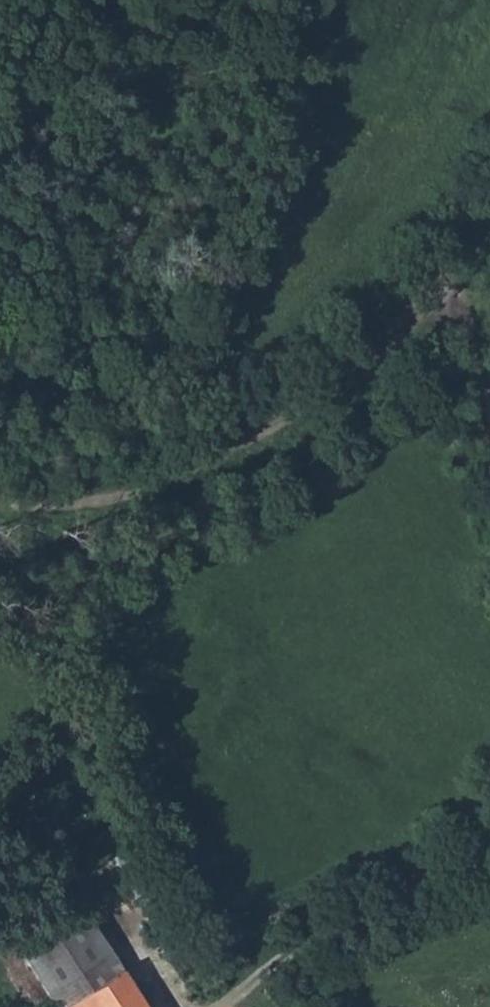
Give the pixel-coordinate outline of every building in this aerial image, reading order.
[(56,1006),(61,1006),(65,1005),(124,971),(87,910),(22,950),(56,1006)] [(124,971),(65,1005),(67,1006),(147,1006),(124,971)]
